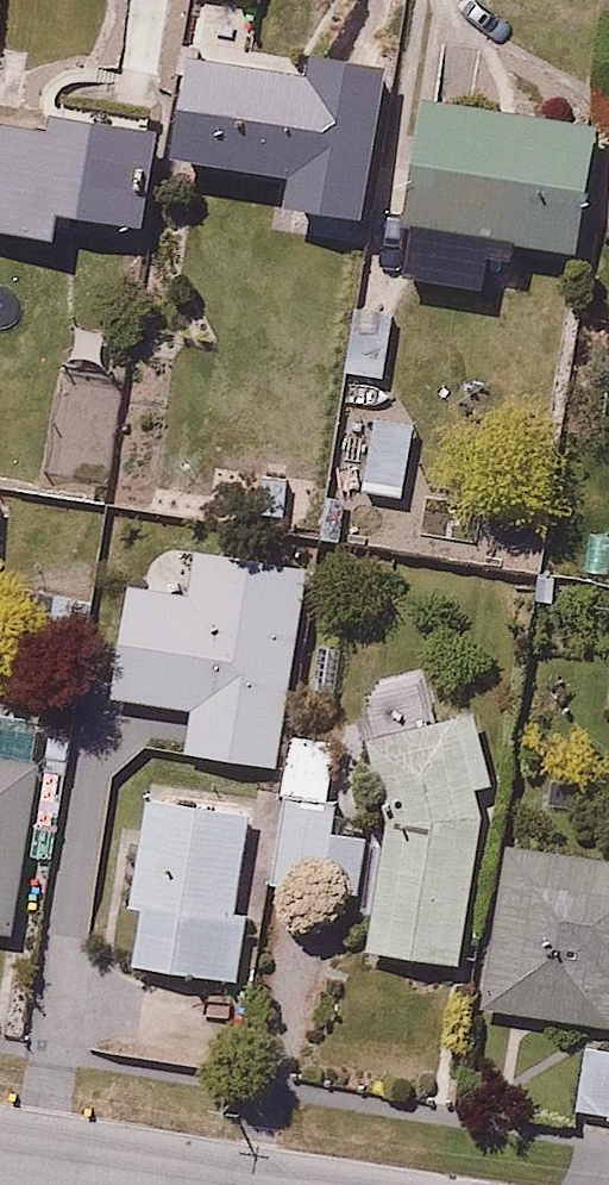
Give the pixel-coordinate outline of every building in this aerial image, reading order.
[(374,211),(400,49),(317,36),(313,61),(203,44),(187,150),(295,167),(290,197),(374,211)] [(176,123),(150,118),(155,91),(109,83),(104,110),(53,102),(50,121),(0,112),(0,218),(70,230),(75,205),(159,220),(176,123)] [(608,120),(435,88),(413,210),(586,242),(608,120)] [(398,303),(360,299),(351,375),(389,379),(398,303)] [(421,413),(378,408),(370,487),(413,492),(421,413)] [(0,490),(0,584),(11,492),(0,490)] [(488,695),(379,728),(397,801),(378,937),(472,951),(505,775),(488,695)] [(33,924),(45,746),(0,743),(0,922),(33,924)] [(385,767),(294,754),(278,872),(369,885),(385,767)] [(265,792),(161,782),(142,958),(246,969),(265,792)] [(496,995),(608,1012),(608,848),(521,834),(496,995)] [(587,1036),(577,1095),(608,1101),(608,1040),(587,1036)]
